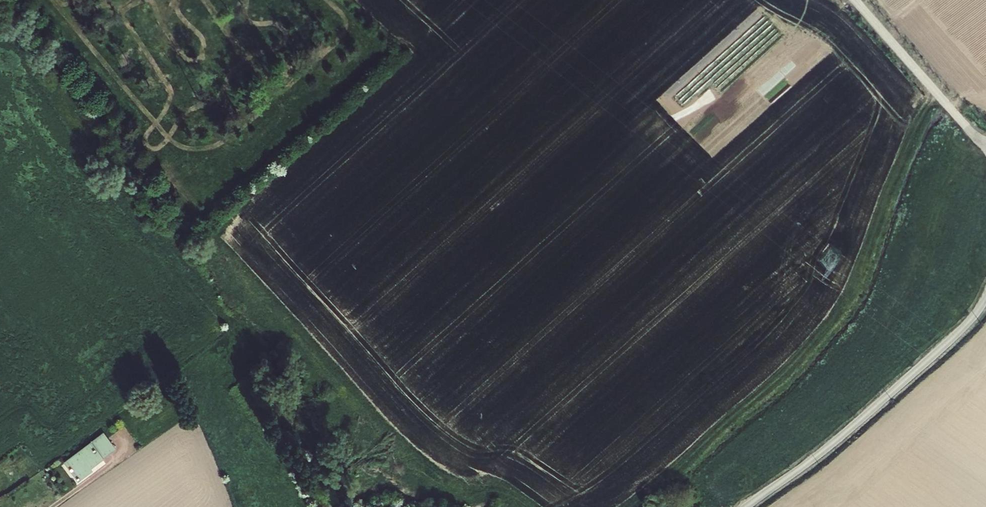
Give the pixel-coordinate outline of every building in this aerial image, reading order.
[(93,460),(83,446),(69,456),(71,460),(50,475),(60,488),(81,472),(79,470),(93,460)]
